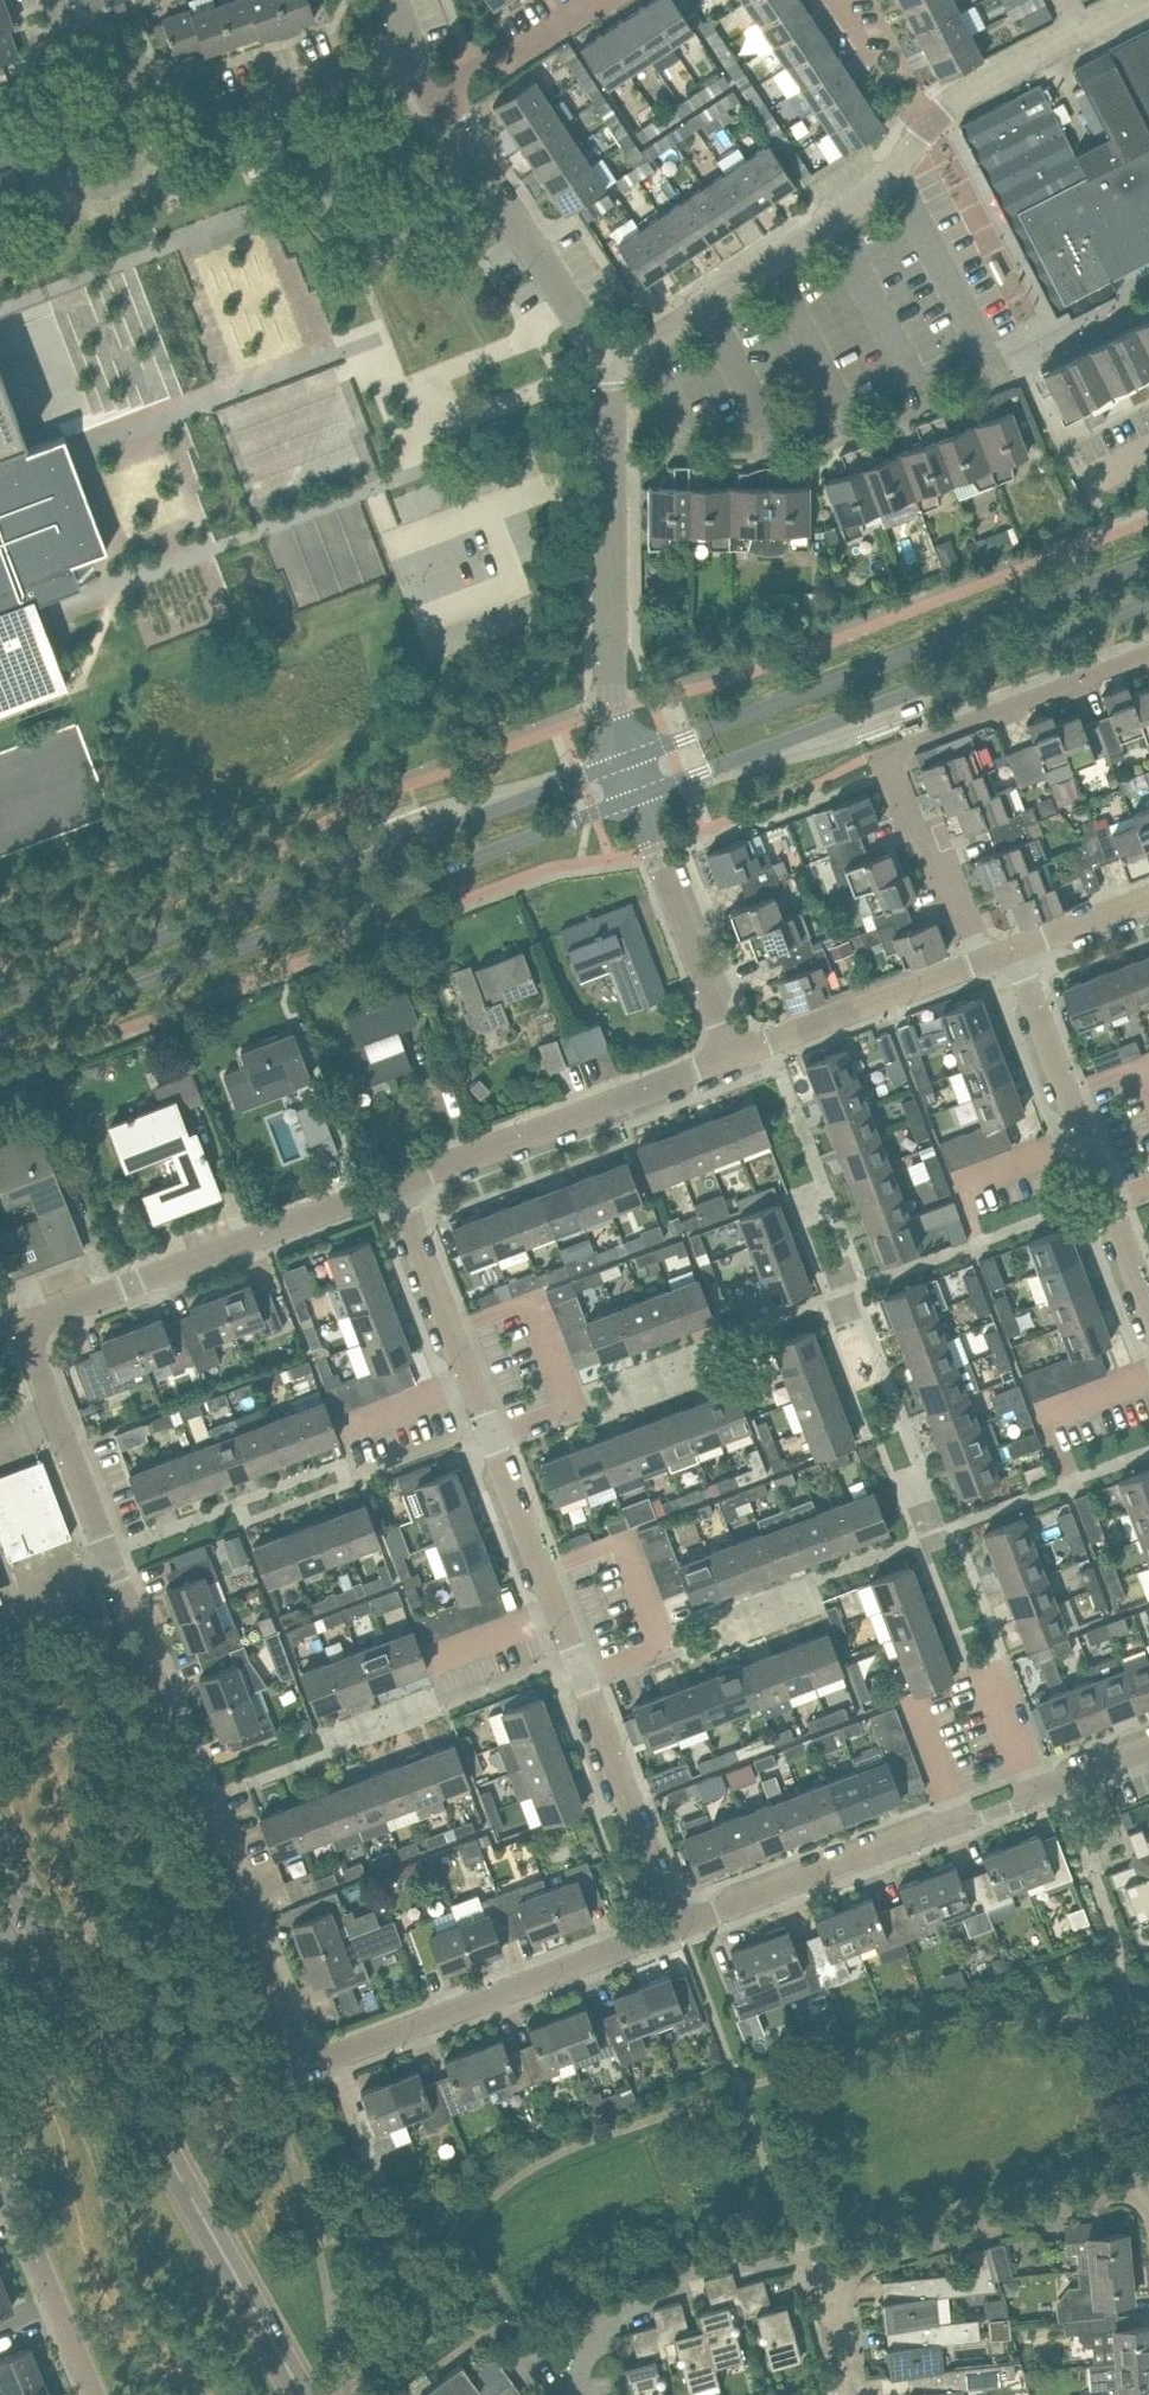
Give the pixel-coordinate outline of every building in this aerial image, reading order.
[(3,0),(0,0),(0,30),(7,27),(7,28),(12,26),(3,0)] [(127,7),(124,0),(85,0),(88,10),(105,5),(108,14),(127,7)] [(247,0),(231,0),(218,5),(232,42),(258,32),(247,0)] [(287,26),(314,16),(311,7),(320,4),(318,0),(247,0),(258,32),(259,36),(287,26)] [(671,43),(693,29),(692,27),(682,12),(674,0),(651,0),(645,4),(671,43)] [(682,12),(691,6),(688,0),(674,0),(682,12)] [(792,0),(745,0),(743,1),(757,23),(792,0)] [(812,18),(800,0),(792,0),(757,23),(771,44),(812,18)] [(924,0),(899,0),(904,10),(924,0)] [(959,11),(954,0),(924,0),(904,10),(916,33),(959,11)] [(1023,0),(1006,9),(1011,19),(1022,14),(1028,11),(1023,0)] [(1023,0),(1028,11),(1045,2),(1044,0),(1023,0)] [(1028,11),(1022,14),(1028,27),(1051,15),(1045,2),(1028,11)] [(671,43),(645,4),(624,18),(650,58),(671,43)] [(232,42),(218,5),(192,15),(202,47),(204,52),(209,50),(210,52),(216,49),(216,47),(232,42)] [(691,6),(682,12),(692,27),(697,24),(701,21),(697,14),(691,6)] [(153,24),(160,43),(169,40),(175,56),(202,47),(192,15),(190,9),(162,19),(163,21),(153,24)] [(928,56),(971,34),(959,11),(916,33),(928,56)] [(650,58),(624,18),(602,33),(628,72),(650,58)] [(786,66),(826,39),(812,18),(771,44),(786,66)] [(0,30),(0,71),(4,70),(1,61),(17,55),(7,28),(7,27),(0,30)] [(715,50),(725,44),(715,28),(705,35),(715,50)] [(1110,48),(1107,49),(1076,65),(1074,67),(1083,85),(1072,90),(1098,140),(1074,152),(1064,131),(1060,124),(1069,119),(1071,118),(1063,102),(1060,103),(1052,107),(1049,102),(1048,100),(1040,84),(1018,95),(959,125),(979,162),(982,161),(986,168),(983,170),(983,171),(991,167),(994,165),(994,166),(1006,188),(1017,210),(1029,234),(1041,258),(1064,302),(1065,302),(1082,308),(1105,296),(1110,279),(1133,267),(1148,259),(1148,28),(1110,48)] [(628,72),(602,33),(580,47),(606,86),(628,72)] [(928,56),(939,79),(983,57),(971,34),(928,56)] [(800,87),(833,66),(840,61),(826,39),(786,66),(800,87)] [(725,44),(715,50),(725,66),(735,59),(725,44)] [(589,73),(580,59),(579,57),(568,64),(578,79),(589,73)] [(814,109),(855,82),(840,61),(833,66),(800,87),(814,109)] [(744,94),(753,87),(742,72),(733,78),(744,94)] [(589,73),(578,79),(589,95),(599,88),(589,73)] [(548,100),(546,98),(533,78),(493,105),(507,126),(548,100)] [(701,88),(707,98),(723,88),(716,78),(701,88)] [(828,131),(861,109),(869,104),(855,82),(814,109),(828,131)] [(753,87),(744,94),(754,109),(763,103),(753,87)] [(707,98),(701,88),(685,98),(691,108),(707,98)] [(718,114),(732,104),(726,94),(712,104),(718,114)] [(507,126),(521,148),(562,121),(548,100),(507,126)] [(608,122),(617,116),(607,100),(597,106),(608,122)] [(718,114),(712,104),(696,114),(702,124),(718,114)] [(861,140),(883,125),(869,104),(861,109),(828,131),(843,152),(861,140)] [(658,117),(664,126),(680,115),(674,106),(658,117)] [(772,137),(782,130),(772,114),(762,121),(772,137)] [(617,116),(608,122),(617,137),(627,131),(617,116)] [(664,126),(658,117),(642,128),(648,137),(664,126)] [(521,148),(536,170),(576,143),(562,121),(521,148)] [(667,132),(673,141),(689,131),(683,122),(667,132)] [(782,130),(772,137),(782,152),(792,146),(782,130)] [(673,141),(667,132),(653,142),(659,151),(673,141)] [(536,170),(550,192),(590,165),(576,143),(536,170)] [(653,169),(636,143),(626,150),(635,165),(630,168),(637,179),(653,169)] [(795,183),(789,174),(768,143),(747,157),(774,198),(795,183)] [(788,160),(801,179),(811,173),(798,153),(788,160)] [(752,212),(774,198),(747,157),(725,171),(752,212)] [(564,213),(584,200),(605,187),(590,165),(550,192),(564,213)] [(637,179),(630,168),(615,179),(622,190),(637,179)] [(730,226),(752,212),(725,171),(703,186),(730,226)] [(709,241),(730,226),(703,186),(681,200),(709,241)] [(591,203),(597,213),(614,203),(607,193),(591,203)] [(687,255),(709,241),(681,200),(660,214),(687,255)] [(687,255),(660,214),(639,229),(666,269),(687,255)] [(666,269),(639,229),(617,243),(644,284),(666,269)] [(1041,370),(1067,422),(1082,414),(1088,427),(1106,417),(1100,405),(1127,391),(1134,404),(1148,396),(1148,315),(1041,370)] [(69,589),(65,579),(77,574),(72,562),(101,551),(107,549),(64,436),(27,450),(24,441),(26,441),(0,373),(0,710),(64,686),(64,685),(33,603),(69,589)] [(990,396),(997,415),(973,424),(996,483),(1013,476),(1012,459),(1028,452),(1004,390),(990,396)] [(950,433),(943,413),(929,419),(954,483),(974,475),(982,488),(996,483),(973,424),(950,433)] [(915,424),(922,444),(899,452),(922,511),(939,505),(938,489),(954,483),(929,419),(915,424)] [(875,461),(868,442),(854,447),(879,511),(899,504),(908,516),(922,511),(899,452),(875,461)] [(840,452),(847,472),(823,481),(832,503),(845,540),(863,533),(862,517),(879,511),(854,447),(840,452)] [(662,486),(648,486),(648,548),(667,548),(671,531),(688,531),(688,465),(673,465),(673,474),(670,474),(662,483),(662,486)] [(703,486),(703,465),(688,465),(688,531),(710,531),(715,548),(729,548),(728,486),(703,486)] [(768,471),(769,554),(774,554),(780,552),(785,550),(790,548),(809,548),(809,485),(800,485),(800,471),(790,472),(785,469),(781,468),(777,467),(770,466),(769,466),(769,471),(768,471)] [(767,554),(769,554),(768,471),(739,472),(739,485),(728,486),(729,548),(748,548),(752,550),(756,552),(760,553),(767,554)] [(1012,525),(1003,529),(1010,547),(1019,544),(1012,525)] [(964,546),(960,555),(964,563),(979,557),(973,542),(964,546)] [(955,557),(940,562),(943,571),(945,575),(959,570),(959,568),(955,557)] [(1102,694),(1107,709),(1109,714),(1098,718),(1110,750),(1121,746),(1123,745),(1120,737),(1146,728),(1133,692),(1130,693),(1127,685),(1102,694)] [(1133,692),(1146,728),(1148,736),(1148,686),(1133,692)] [(1051,713),(1027,723),(1034,743),(1022,747),(1034,779),(1047,774),(1044,766),(1067,757),(1068,757),(1056,728),(1054,722),(1051,713)] [(1054,722),(1056,728),(1068,757),(1067,757),(1070,765),(1110,750),(1098,718),(1082,725),(1078,713),(1054,722)] [(941,758),(920,766),(929,791),(938,788),(937,786),(975,772),(977,771),(968,750),(975,747),(969,732),(936,744),(941,758)] [(4,813),(0,799),(0,853),(106,822),(92,805),(75,747),(66,744),(59,768),(55,763),(44,771),(40,787),(28,749),(23,747),(23,748),(4,813)] [(1121,746),(1110,750),(1115,761),(1126,757),(1121,746)] [(1018,785),(1034,779),(1022,747),(1006,753),(1018,785)] [(937,786),(938,788),(947,812),(956,808),(955,807),(992,793),(992,792),(995,791),(986,768),(977,771),(975,772),(937,786)] [(956,808),(965,832),(986,824),(991,837),(1037,819),(1032,805),(1014,812),(1004,789),(995,793),(995,791),(992,792),(992,793),(955,807),(956,808)] [(866,792),(824,808),(836,839),(825,843),(830,856),(863,843),(858,831),(878,823),(866,792)] [(1134,812),(1148,850),(1148,806),(1134,812)] [(1097,826),(1110,860),(1120,856),(1128,876),(1148,868),(1148,850),(1134,812),(1132,813),(1135,821),(1113,830),(1109,821),(1097,826)] [(1086,821),(1083,827),(1084,831),(1097,826),(1094,818),(1086,821)] [(996,851),(975,859),(984,884),(993,881),(1031,866),(1023,844),(1044,835),(1037,819),(991,837),(996,851)] [(1110,860),(1097,826),(1084,831),(1089,843),(1083,845),(1086,853),(1088,853),(1093,867),(1110,860)] [(706,852),(718,883),(740,875),(746,888),(787,872),(782,858),(771,863),(767,851),(756,855),(749,837),(706,852)] [(830,856),(835,869),(843,866),(852,890),(861,887),(897,874),(888,850),(868,858),(863,843),(830,856)] [(1073,858),(1086,892),(1101,887),(1093,867),(1088,853),(1086,853),(1073,858)] [(1031,866),(993,881),(1002,904),(1011,901),(1010,900),(1050,885),(1040,861),(1031,866)] [(906,871),(897,874),(861,887),(876,926),(909,913),(904,900),(915,895),(906,871)] [(751,902),(729,911),(738,936),(747,932),(746,932),(781,917),(781,916),(773,895),(782,892),(781,887),(785,885),(788,878),(787,873),(788,872),(787,872),(746,888),(751,902)] [(1011,901),(1020,925),(1076,904),(1068,881),(1051,888),(1050,885),(1010,900),(1011,901)] [(746,932),(747,932),(755,956),(764,952),(770,966),(781,962),(780,961),(823,945),(832,942),(830,936),(812,942),(799,909),(781,916),(781,917),(746,932)] [(560,929),(568,951),(579,980),(610,968),(627,1012),(666,996),(639,927),(617,935),(608,911),(560,929)] [(909,913),(876,926),(881,938),(892,934),(904,966),(946,950),(934,919),(914,927),(909,913)] [(857,933),(850,935),(855,948),(862,945),(857,933)] [(789,1010),(831,994),(822,971),(831,968),(823,945),(780,961),(781,962),(786,975),(777,979),(789,1010)] [(522,949),(472,968),(470,963),(453,969),(475,1027),(506,1015),(501,1000),(536,987),(522,949)] [(1122,965),(1137,1005),(1148,1000),(1148,955),(1122,965)] [(1137,1005),(1122,965),(1094,976),(1109,1015),(1137,1005)] [(1094,976),(1065,987),(1080,1026),(1109,1015),(1094,976)] [(411,1066),(397,1027),(418,1019),(407,988),(345,1011),(356,1041),(349,1044),(364,1083),(411,1066)] [(991,1026),(980,997),(940,1012),(951,1041),(991,1026)] [(599,1021),(569,1032),(580,1059),(609,1048),(599,1021)] [(907,1058),(919,1053),(908,1023),(895,1027),(907,1058)] [(1001,1054),(991,1026),(951,1041),(962,1069),(1001,1054)] [(260,1096),(294,1083),(310,1077),(292,1031),(241,1051),(246,1065),(224,1073),(237,1109),(262,1100),(260,1096)] [(885,1066),(899,1060),(889,1031),(875,1036),(885,1066)] [(580,1059),(569,1032),(539,1043),(550,1070),(580,1059)] [(1126,1060),(1142,1054),(1137,1039),(1121,1046),(1126,1060)] [(1126,1060),(1121,1046),(1092,1056),(1097,1071),(1126,1060)] [(816,1092),(856,1077),(845,1048),(805,1063),(816,1092)] [(930,1081),(919,1053),(907,1058),(917,1085),(930,1081)] [(1012,1081),(1001,1054),(962,1069),(972,1097),(1012,1081)] [(899,1060),(885,1066),(890,1081),(904,1076),(899,1060)] [(194,1129),(184,1133),(179,1120),(182,1119),(178,1110),(203,1101),(191,1071),(167,1080),(168,1083),(155,1088),(161,1103),(132,1115),(131,1113),(125,1116),(126,1117),(110,1123),(120,1150),(121,1149),(120,1147),(129,1144),(136,1161),(172,1148),(184,1178),(145,1193),(155,1220),(219,1196),(194,1129)] [(867,1105),(856,1077),(816,1092),(827,1120),(867,1105)] [(930,1081),(917,1085),(925,1104),(937,1100),(930,1081)] [(1023,1110),(1012,1081),(972,1097),(983,1125),(989,1123),(1002,1119),(1023,1110)] [(908,1121),(921,1116),(914,1096),(900,1102),(908,1121)] [(310,1142),(309,1142),(315,1160),(338,1152),(319,1100),(297,1108),(310,1142)] [(768,1140),(754,1102),(725,1113),(739,1151),(768,1140)] [(877,1133),(867,1105),(827,1120),(837,1148),(877,1133)] [(739,1151),(725,1113),(696,1124),(710,1162),(739,1151)] [(921,1116),(908,1121),(914,1139),(928,1134),(921,1116)] [(999,1150),(1012,1146),(1002,1119),(989,1123),(999,1150)] [(999,1150),(989,1123),(983,1125),(977,1128),(987,1155),(999,1150)] [(710,1162),(696,1124),(667,1135),(681,1173),(710,1162)] [(974,1160),(987,1155),(977,1128),(964,1133),(974,1160)] [(43,1263),(82,1248),(70,1216),(68,1216),(59,1193),(61,1192),(36,1129),(0,1143),(0,1182),(7,1200),(10,1199),(5,1185),(27,1177),(45,1224),(31,1230),(27,1232),(24,1224),(0,1233),(0,1268),(3,1276),(4,1278),(43,1263)] [(888,1161),(877,1133),(837,1148),(848,1176),(888,1161)] [(962,1164),(974,1160),(964,1133),(952,1137),(962,1164)] [(681,1173),(667,1135),(637,1146),(652,1184),(681,1173)] [(952,1137),(939,1142),(949,1169),(962,1164),(952,1137)] [(942,1172),(942,1171),(935,1153),(922,1158),(929,1177),(942,1172)] [(640,1198),(626,1161),(597,1172),(611,1210),(640,1198)] [(898,1188),(888,1161),(848,1176),(859,1204),(898,1188)] [(611,1210),(597,1172),(568,1183),(582,1221),(611,1210)] [(942,1172),(929,1177),(936,1196),(950,1191),(942,1172)] [(582,1221),(568,1183),(539,1194),(553,1232),(582,1221)] [(778,1195),(777,1195),(774,1185),(755,1192),(759,1202),(778,1195)] [(909,1216),(898,1188),(859,1204),(869,1231),(909,1216)] [(721,1192),(712,1196),(720,1216),(729,1213),(721,1192)] [(759,1202),(755,1192),(737,1200),(740,1209),(759,1202)] [(553,1232),(539,1194),(510,1205),(524,1242),(553,1232)] [(788,1230),(777,1202),(739,1217),(750,1245),(788,1230)] [(930,1226),(957,1216),(951,1202),(925,1212),(930,1226)] [(524,1242),(510,1205),(481,1215),(496,1253),(524,1242)] [(701,1223),(718,1217),(716,1207),(697,1213),(701,1223)] [(915,1232),(930,1226),(925,1212),(909,1218),(909,1216),(874,1230),(869,1231),(880,1260),(920,1245),(915,1232)] [(680,1220),(678,1215),(665,1220),(670,1234),(701,1223),(697,1213),(680,1220)] [(481,1215),(452,1227),(466,1264),(496,1253),(481,1215)] [(137,1219),(121,1225),(127,1240),(143,1235),(137,1219)] [(1078,1255),(1067,1227),(1027,1241),(1038,1270),(1078,1255)] [(798,1258),(788,1230),(750,1245),(760,1272),(798,1258)] [(695,1254),(704,1251),(698,1232),(688,1236),(695,1254)] [(626,1251),(644,1245),(640,1235),(623,1241),(626,1251)] [(378,1268),(366,1239),(329,1253),(340,1283),(378,1268)] [(626,1251),(623,1241),(593,1252),(597,1261),(626,1251)] [(658,1258),(675,1251),(672,1242),(654,1249),(658,1258)] [(658,1258),(654,1249),(635,1256),(639,1265),(658,1258)] [(978,1260),(988,1289),(1002,1284),(991,1255),(978,1260)] [(1089,1283),(1078,1255),(1038,1270),(1049,1298),(1089,1283)] [(568,1272),(586,1266),(583,1256),(564,1262),(568,1272)] [(745,1278),(756,1306),(809,1286),(798,1258),(760,1272),(745,1278)] [(705,1282),(715,1278),(708,1260),(698,1264),(705,1282)] [(603,1278),(621,1272),(617,1262),(599,1269),(603,1278)] [(557,1278),(554,1267),(537,1273),(536,1273),(540,1284),(557,1278)] [(289,1290),(299,1286),(292,1268),(282,1271),(289,1290)] [(389,1297),(378,1268),(340,1283),(351,1312),(389,1297)] [(603,1278),(599,1269),(581,1276),(584,1286),(603,1278)] [(535,1270),(507,1281),(508,1284),(512,1295),(540,1284),(536,1273),(537,1273),(535,1270)] [(970,1297),(983,1291),(976,1273),(963,1278),(970,1297)] [(712,1316),(698,1278),(669,1289),(684,1327),(712,1316)] [(572,1280),(568,1281),(546,1290),(551,1303),(577,1293),(572,1280)] [(895,1325),(934,1310),(923,1281),(884,1296),(895,1325)] [(254,1294),(250,1283),(220,1295),(234,1331),(256,1322),(261,1335),(284,1326),(269,1288),(254,1294)] [(1099,1311),(1089,1283),(1049,1298),(1059,1326),(1099,1311)] [(716,1310),(726,1307),(720,1288),(710,1291),(716,1310)] [(497,1289),(478,1295),(482,1306),(501,1299),(497,1289)] [(684,1327),(669,1289),(642,1299),(656,1337),(684,1327)] [(983,1291),(970,1297),(977,1315),(990,1310),(983,1291)] [(582,1306),(577,1293),(551,1303),(556,1316),(582,1306)] [(1000,1317),(1014,1312),(1007,1293),(993,1298),(1000,1317)] [(191,1306),(193,1312),(195,1317),(180,1322),(194,1360),(217,1352),(212,1339),(234,1331),(220,1295),(191,1306)] [(300,1319),(309,1315),(302,1297),(292,1301),(300,1319)] [(399,1326),(389,1297),(351,1312),(362,1341),(399,1326)] [(656,1337),(642,1299),(614,1309),(629,1347),(656,1337)] [(586,1320),(587,1320),(582,1306),(556,1316),(561,1330),(586,1320)] [(614,1309),(587,1320),(586,1320),(591,1333),(596,1347),(601,1358),(603,1357),(605,1362),(620,1356),(619,1351),(629,1347),(614,1309)] [(945,1338),(934,1310),(895,1325),(905,1353),(945,1338)] [(1110,1340),(1099,1311),(1059,1326),(1070,1355),(1072,1355),(1084,1350),(1097,1345),(1110,1340)] [(1014,1312),(1000,1317),(1007,1336),(1021,1330),(1014,1312)] [(165,1328),(161,1317),(131,1328),(145,1365),(167,1356),(172,1369),(194,1360),(180,1322),(165,1328)] [(591,1333),(586,1320),(561,1330),(566,1343),(591,1333)] [(310,1349),(320,1346),(313,1325),(304,1328),(310,1349)] [(411,1355),(399,1326),(362,1341),(372,1370),(380,1367),(393,1362),(407,1357),(411,1355)] [(102,1340),(106,1351),(91,1356),(106,1394),(128,1386),(123,1373),(145,1365),(131,1328),(102,1340)] [(991,1352),(1005,1347),(997,1328),(984,1333),(991,1352)] [(822,1358),(811,1329),(773,1344),(784,1372),(822,1358)] [(596,1347),(591,1333),(566,1343),(571,1356),(596,1347)] [(955,1366),(945,1338),(905,1353),(916,1381),(955,1366)] [(1107,1372),(1097,1345),(1084,1350),(1094,1377),(1107,1372)] [(1005,1347),(991,1352),(998,1371),(1012,1366),(1005,1347)] [(1094,1377),(1084,1350),(1072,1355),(1082,1381),(1094,1377)] [(322,1380),(332,1377),(324,1354),(314,1358),(322,1380)] [(1072,1355),(1070,1355),(1059,1359),(1062,1365),(1070,1386),(1082,1381),(1072,1355)] [(403,1387),(416,1382),(407,1357),(393,1362),(403,1387)] [(833,1385),(822,1358),(784,1372),(794,1399),(833,1385)] [(1070,1386),(1062,1365),(1059,1359),(1047,1364),(1057,1391),(1070,1386)] [(280,1370),(283,1380),(310,1370),(306,1360),(280,1370)] [(389,1392),(403,1387),(393,1362),(380,1367),(389,1392)] [(1045,1395),(1057,1391),(1047,1364),(1035,1369),(1045,1395)] [(752,1384),(745,1365),(735,1369),(742,1387),(752,1384)] [(966,1394),(955,1366),(916,1381),(927,1409),(966,1394)] [(389,1392),(380,1367),(372,1370),(366,1372),(376,1398),(389,1392)] [(1035,1369),(1022,1373),(1032,1400),(1045,1395),(1035,1369)] [(283,1380),(280,1370),(260,1378),(264,1387),(283,1380)] [(363,1403),(376,1398),(366,1372),(353,1377),(363,1403)] [(349,1408),(363,1403),(353,1377),(340,1382),(349,1408)] [(237,1398),(256,1391),(252,1381),(233,1388),(237,1398)] [(340,1382),(326,1387),(336,1413),(349,1408),(340,1382)] [(752,1384),(742,1387),(749,1406),(759,1402),(752,1384)] [(843,1413),(833,1385),(794,1399),(805,1427),(836,1415),(843,1413)] [(1026,1403),(1026,1402),(1019,1385),(1005,1390),(1012,1408),(1026,1403)] [(749,1426),(735,1388),(707,1399),(721,1437),(749,1426)] [(208,1408),(228,1401),(224,1391),(205,1398),(208,1408)] [(977,1422),(966,1394),(927,1409),(937,1437),(977,1422)] [(721,1437),(707,1399),(679,1409),(694,1447),(721,1437)] [(338,1437),(323,1400),(295,1410),(309,1448),(338,1437)] [(181,1419),(200,1412),(197,1402),(178,1409),(181,1419)] [(1012,1408),(1019,1427),(1033,1422),(1026,1403),(1012,1408)] [(694,1447),(679,1409),(652,1420),(666,1458),(694,1447)] [(309,1448),(295,1410),(268,1421),(280,1454),(282,1459),(309,1448)] [(154,1430),(173,1422),(169,1412),(150,1419),(154,1430)] [(843,1413),(836,1415),(805,1427),(815,1455),(832,1449),(854,1441),(843,1413)] [(763,1443),(772,1439),(765,1419),(755,1422),(763,1443)] [(666,1458),(652,1420),(624,1430),(639,1468),(666,1458)] [(282,1459),(280,1454),(268,1421),(240,1431),(254,1469),(282,1459)] [(987,1450),(977,1422),(937,1437),(948,1465),(987,1450)] [(126,1440),(146,1433),(142,1423),(123,1429),(126,1440)] [(639,1468),(624,1430),(597,1441),(611,1479),(639,1468)] [(227,1480),(254,1469),(240,1431),(213,1442),(227,1480)] [(1036,1431),(1009,1441),(1015,1455),(1041,1445),(1036,1431)] [(772,1439),(763,1443),(770,1460),(779,1457),(772,1439)] [(611,1479),(597,1441),(569,1451),(584,1489),(611,1479)] [(227,1480),(213,1442),(185,1452),(200,1490),(227,1480)] [(829,1467),(848,1460),(844,1450),(826,1457),(829,1467)] [(948,1465),(959,1494),(998,1478),(987,1450),(948,1465)] [(569,1451),(541,1462),(555,1500),(584,1489),(569,1451)] [(200,1490),(185,1452),(158,1462),(172,1500),(200,1490)] [(766,1472),(760,1453),(750,1456),(754,1466),(735,1473),(738,1483),(766,1472)] [(66,1537),(71,1535),(42,1458),(0,1474),(0,1528),(6,1545),(4,1546),(9,1558),(66,1537)] [(802,1477),(820,1471),(817,1461),(799,1467),(802,1477)] [(172,1500),(158,1462),(130,1473),(144,1511),(172,1500)] [(429,1463),(398,1475),(404,1491),(417,1486),(427,1513),(465,1499),(454,1469),(434,1477),(429,1463)] [(1118,1481),(1129,1509),(1148,1502),(1148,1469),(1118,1481)] [(774,1487),(793,1481),(789,1471),(771,1477),(774,1487)] [(707,1484),(711,1493),(738,1483),(735,1473),(707,1484)] [(747,1498),(765,1491),(762,1481),(743,1488),(747,1498)] [(680,1494),(683,1503),(711,1493),(707,1484),(680,1494)] [(872,1491),(850,1499),(844,1501),(859,1539),(887,1529),(872,1491)] [(1084,1527),(1098,1521),(1087,1492),(1073,1497),(1084,1527)] [(737,1503),(734,1493),(715,1499),(719,1509),(737,1503)] [(683,1503),(680,1494),(660,1502),(663,1511),(683,1503)] [(377,1520),(388,1516),(381,1497),(371,1500),(377,1520)] [(476,1528),(465,1499),(427,1513),(438,1542),(476,1528)] [(859,1539),(844,1501),(817,1512),(831,1550),(859,1539)] [(1129,1509),(1140,1537),(1148,1534),(1148,1502),(1129,1509)] [(379,1541),(364,1503),(336,1514),(351,1552),(379,1541)] [(690,1510),(694,1519),(711,1512),(708,1503),(690,1510)] [(629,1525),(647,1518),(644,1508),(625,1516),(629,1525)] [(1065,1534),(1078,1529),(1072,1510),(1058,1516),(1065,1534)] [(831,1550),(817,1512),(789,1522),(804,1560),(831,1550)] [(351,1552),(336,1514),(309,1524),(323,1562),(351,1552)] [(629,1525),(625,1516),(607,1522),(611,1532),(629,1525)] [(994,1561),(1032,1546),(1021,1517),(983,1532),(994,1561)] [(668,1534),(663,1520),(637,1530),(642,1544),(668,1534)] [(1098,1521),(1084,1527),(1089,1542),(1103,1537),(1098,1521)] [(804,1560),(789,1522),(762,1533),(776,1570),(804,1560)] [(323,1562),(309,1524),(281,1535),(296,1573),(323,1562)] [(487,1556),(476,1528),(438,1542),(449,1571),(487,1556)] [(1078,1529),(1065,1534),(1072,1553),(1086,1548),(1078,1529)] [(592,1540),(588,1530),(569,1537),(573,1547),(592,1540)] [(776,1570),(762,1533),(734,1543),(749,1581),(776,1570)] [(647,1557),(673,1547),(668,1534),(642,1544),(647,1557)] [(1140,1537),(1148,1562),(1148,1534),(1140,1537)] [(237,1535),(224,1540),(229,1552),(242,1547),(237,1535)] [(296,1573),(281,1535),(253,1545),(268,1583),(296,1573)] [(749,1581),(734,1543),(707,1553),(721,1591),(749,1581)] [(1043,1574),(1032,1546),(994,1561),(1005,1589),(1043,1574)] [(652,1570),(678,1560),(673,1547),(647,1557),(652,1570)] [(707,1553),(679,1564),(682,1574),(687,1587),(693,1602),(721,1591),(707,1553)] [(209,1554),(171,1569),(177,1584),(166,1588),(177,1618),(213,1604),(205,1582),(217,1576),(209,1554)] [(399,1577),(410,1574),(402,1555),(393,1558),(399,1577)] [(498,1586),(487,1556),(449,1571),(460,1600),(469,1597),(482,1592),(496,1587),(498,1586)] [(1105,1583),(1119,1577),(1112,1559),(1098,1564),(1105,1583)] [(679,1564),(678,1560),(652,1570),(657,1583),(682,1574),(679,1564)] [(393,1582),(385,1563),(376,1566),(380,1576),(362,1583),(366,1592),(393,1582)] [(920,1594),(910,1565),(872,1580),(882,1608),(920,1594)] [(1086,1590),(1100,1585),(1093,1565),(1079,1570),(1086,1590)] [(687,1587),(682,1574),(657,1583),(662,1597),(687,1587)] [(1053,1602),(1043,1574),(1005,1589),(1015,1617),(1053,1602)] [(1119,1577),(1105,1583),(1112,1601),(1126,1596),(1119,1577)] [(366,1592),(362,1583),(334,1593),(338,1603),(366,1592)] [(409,1605),(420,1601),(413,1584),(403,1587),(409,1605)] [(1100,1585),(1086,1590),(1093,1608),(1107,1603),(1100,1585)] [(492,1617),(505,1612),(496,1587),(482,1592),(492,1617)] [(479,1622),(492,1617),(482,1592),(469,1597),(479,1622)] [(369,1600),(375,1615),(389,1610),(384,1594),(369,1600)] [(931,1621),(920,1594),(882,1608),(893,1636),(931,1621)] [(311,1614),(329,1607),(325,1596),(307,1604),(311,1614)] [(479,1622),(469,1597),(460,1600),(455,1601),(465,1627),(479,1622)] [(353,1616),(371,1609),(368,1599),(350,1606),(353,1616)] [(452,1632),(465,1627),(455,1601),(442,1606),(452,1632)] [(1015,1617),(1026,1645),(1064,1631),(1053,1602),(1015,1617)] [(177,1618),(188,1647),(199,1643),(205,1658),(243,1644),(234,1621),(222,1626),(213,1604),(177,1618)] [(834,1604),(826,1607),(824,1608),(832,1627),(841,1624),(834,1604)] [(439,1637),(452,1632),(442,1606),(429,1612),(439,1637)] [(281,1624),(300,1618),(297,1607),(278,1613),(281,1624)] [(325,1626),(343,1619),(339,1609),(321,1616),(325,1626)] [(429,1612),(415,1617),(425,1642),(439,1637),(429,1612)] [(270,1613),(257,1619),(263,1634),(277,1629),(270,1613)] [(1109,1635),(1126,1627),(1121,1615),(1104,1622),(1109,1635)] [(297,1636),(316,1629),(313,1619),(293,1626),(297,1636)] [(941,1649),(931,1621),(893,1636),(903,1663),(941,1649)] [(1109,1635),(1104,1622),(1084,1630),(1089,1643),(1109,1635)] [(841,1624),(832,1627),(838,1646),(848,1642),(841,1624)] [(427,1667),(418,1645),(412,1629),(384,1640),(399,1678),(427,1667)] [(842,1670),(827,1632),(799,1643),(814,1681),(842,1670)] [(1053,1656),(1071,1649),(1065,1637),(1048,1644),(1053,1656)] [(371,1688),(399,1678),(384,1640),(357,1650),(371,1688)] [(814,1681),(799,1643),(772,1653),(786,1691),(814,1681)] [(198,1685),(207,1708),(259,1688),(266,1686),(251,1666),(243,1644),(205,1658),(210,1673),(199,1677),(202,1684),(198,1685)] [(1053,1656),(1048,1644),(1028,1652),(1033,1665),(1053,1656)] [(941,1649),(903,1663),(914,1691),(952,1677),(941,1649)] [(344,1699),(371,1688),(357,1650),(329,1661),(344,1699)] [(275,1667),(283,1679),(295,1675),(286,1653),(275,1667)] [(786,1691),(772,1653),(744,1664),(759,1702),(786,1691)] [(1117,1655),(1089,1666),(1093,1678),(1106,1711),(1108,1718),(1136,1707),(1134,1700),(1121,1667),(1117,1655)] [(1121,1667),(1136,1707),(1148,1702),(1148,1657),(1121,1667)] [(854,1682),(862,1679),(854,1660),(846,1663),(854,1682)] [(344,1699),(329,1661),(301,1672),(315,1710),(344,1699)] [(759,1702),(744,1664),(716,1674),(731,1712),(759,1702)] [(731,1712),(716,1674),(689,1685),(703,1722),(731,1712)] [(1108,1718),(1106,1711),(1093,1678),(1065,1689),(1081,1728),(1108,1718)] [(862,1679),(854,1682),(861,1701),(870,1697),(862,1679)] [(703,1722),(689,1685),(661,1695),(676,1733),(703,1722)] [(259,1688),(207,1708),(215,1731),(219,1729),(222,1736),(228,1733),(233,1732),(238,1747),(276,1732),(259,1688)] [(1081,1728),(1065,1689),(1037,1700),(1052,1739),(1081,1728)] [(661,1695),(633,1706),(648,1744),(676,1733),(661,1695)] [(550,1724),(540,1696),(502,1710),(512,1738),(550,1724)] [(900,1719),(895,1706),(869,1716),(874,1728),(900,1719)] [(829,1723),(846,1716),(842,1707),(826,1713),(829,1723)] [(829,1723),(826,1713),(806,1721),(809,1730),(829,1723)] [(843,1736),(862,1729),(858,1719),(840,1726),(843,1736)] [(879,1742),(905,1733),(900,1719),(874,1728),(879,1742)] [(561,1751),(550,1724),(512,1738),(523,1766),(561,1751)] [(774,1743),(791,1736),(788,1727),(771,1733),(774,1743)] [(813,1746),(832,1740),(828,1730),(810,1736),(813,1746)] [(774,1743),(771,1733),(751,1741),(755,1750),(774,1743)] [(884,1756),(910,1746),(905,1733),(879,1742),(884,1756)] [(465,1756),(475,1752),(468,1734),(458,1737),(465,1756)] [(784,1758),(802,1751),(799,1742),(780,1748),(784,1758)] [(468,1782),(454,1744),(426,1754),(440,1792),(468,1782)] [(890,1769),(915,1759),(910,1746),(884,1756),(886,1759),(890,1769)] [(719,1764),(737,1758),(733,1748),(716,1755),(719,1764)] [(571,1779),(561,1751),(523,1766),(533,1793),(565,1781),(571,1779)] [(475,1752),(465,1756),(472,1775),(482,1771),(475,1752)] [(756,1769),(774,1762),(771,1752),(752,1759),(756,1769)] [(440,1792),(426,1754),(398,1765),(412,1803),(440,1792)] [(719,1764),(716,1755),(697,1762),(700,1772),(719,1764)] [(886,1759),(856,1770),(871,1808),(900,1797),(895,1782),(890,1769),(886,1759)] [(895,1782),(920,1773),(915,1759),(890,1769),(895,1782)] [(646,1775),(652,1791),(692,1775),(686,1760),(646,1775)] [(727,1780),(746,1773),(742,1763),(724,1770),(727,1780)] [(412,1803),(398,1765),(371,1775),(385,1813),(412,1803)] [(871,1808),(856,1770),(828,1781),(842,1819),(871,1808)] [(699,1790),(717,1784),(714,1774),(695,1780),(699,1790)] [(385,1813),(371,1775),(343,1786),(358,1823),(385,1813)] [(571,1779),(565,1781),(533,1793),(544,1821),(582,1807),(571,1779)] [(842,1819),(828,1781),(799,1792),(813,1830),(842,1819)] [(668,1801),(687,1795),(683,1785),(665,1791),(668,1801)] [(358,1823),(343,1786),(316,1796),(330,1834),(358,1823)] [(485,1811),(496,1807),(489,1788),(479,1792),(485,1811)] [(813,1830),(799,1792),(770,1803),(784,1841),(813,1830)] [(330,1834),(316,1796),(288,1806),(302,1844),(330,1834)] [(784,1841),(770,1803),(741,1814),(756,1852),(784,1841)] [(288,1806),(260,1817),(274,1855),(302,1844),(288,1806)] [(496,1807),(485,1811),(492,1829),(503,1825),(496,1807)] [(1120,1811),(1126,1827),(1134,1824),(1128,1808),(1120,1811)] [(756,1852),(741,1814),(712,1825),(727,1863),(756,1852)] [(455,1836),(474,1830),(470,1820),(452,1826),(455,1836)] [(712,1825),(705,1828),(683,1836),(697,1874),(727,1863),(712,1825)] [(1132,1863),(1110,1872),(1115,1886),(1124,1883),(1148,1873),(1148,1846),(1145,1836),(1142,1827),(1128,1833),(1136,1855),(1132,1863)] [(428,1845),(446,1839),(443,1829),(424,1835),(428,1845)] [(1060,1847),(1047,1852),(1039,1833),(1011,1844),(1026,1883),(1042,1877),(1046,1885),(1071,1876),(1060,1847)] [(477,1838),(457,1845),(465,1865),(484,1858),(477,1838)] [(400,1856),(418,1849),(415,1839),(397,1846),(400,1856)] [(1011,1844),(982,1855),(989,1874),(976,1879),(987,1907),(1013,1898),(1010,1889),(1026,1883),(1011,1844)] [(373,1867),(391,1861),(388,1851),(369,1857),(373,1867)] [(569,1881),(547,1890),(561,1926),(590,1915),(586,1904),(601,1898),(587,1860),(565,1868),(569,1881)] [(345,1877),(363,1871),(360,1861),(341,1867),(345,1877)] [(963,1884),(955,1865),(927,1875),(942,1914),(958,1908),(961,1917),(987,1907),(976,1879),(963,1884)] [(317,1888),(335,1882),(332,1872),(314,1878),(317,1888)] [(1124,1883),(1137,1917),(1148,1913),(1148,1873),(1124,1883)] [(927,1875),(898,1886),(906,1906),(893,1911),(903,1939),(929,1929),(926,1920),(942,1914),(927,1875)] [(309,1893),(305,1883),(287,1890),(290,1900),(309,1893)] [(547,1890),(525,1898),(520,1885),(498,1894),(512,1931),(527,1926),(531,1937),(561,1926),(547,1890)] [(336,1890),(298,1904),(304,1919),(293,1923),(304,1952),(340,1939),(332,1917),(345,1912),(336,1890)] [(476,1902),(481,1915),(458,1923),(472,1959),(502,1948),(498,1937),(512,1931),(498,1894),(476,1902)] [(879,1916),(871,1896),(844,1907),(858,1946),(873,1940),(877,1949),(903,1939),(893,1911),(879,1916)] [(814,1918),(822,1938),(809,1943),(819,1971),(825,1985),(851,1975),(842,1952),(858,1946),(844,1907),(814,1918)] [(1081,1907),(1068,1912),(1075,1928),(1088,1924),(1081,1907)] [(409,1927),(424,1965),(439,1960),(443,1971),(472,1959),(458,1923),(436,1932),(432,1919),(409,1927)] [(786,1929),(785,1925),(767,1931),(769,1936),(760,1939),(774,1977),(790,1971),(799,1995),(825,1985),(819,1971),(809,1943),(795,1948),(788,1928),(786,1929)] [(315,1982),(326,1978),(332,1993),(370,1978),(361,1956),(349,1961),(340,1939),(304,1952),(315,1982)] [(731,1950),(738,1970),(725,1975),(735,2004),(761,1994),(757,1984),(774,1977),(760,1939),(731,1950)] [(672,1982),(669,1974),(642,1984),(656,2023),(672,2017),(677,2030),(680,2029),(702,2021),(686,1976),(672,1982)] [(612,1995),(614,2001),(619,2015),(607,2020),(617,2048),(621,2062),(648,2052),(643,2039),(640,2029),(656,2023),(642,1984),(612,1995)] [(586,2005),(558,2016),(575,2064),(617,2048),(607,2020),(593,2025),(586,2005)] [(558,2016),(528,2027),(536,2047),(523,2051),(533,2080),(536,2086),(577,2071),(575,2064),(558,2016)] [(509,2057),(502,2037),(475,2047),(488,2086),(504,2080),(507,2090),(533,2080),(523,2051),(509,2057)] [(475,2047),(444,2059),(452,2079),(440,2083),(450,2111),(475,2102),(471,2092),(488,2086),(475,2047)] [(425,2089),(418,2069),(391,2079),(405,2118),(419,2112),(423,2121),(425,2128),(452,2117),(449,2112),(450,2111),(440,2083),(425,2089)] [(354,2116),(365,2143),(358,2145),(362,2156),(396,2144),(388,2124),(405,2118),(391,2079),(361,2091),(368,2111),(354,2116)] [(1117,2233),(1065,2238),(1067,2252),(1076,2252),(1078,2271),(1120,2267),(1129,2266),(1126,2232),(1117,2233)] [(1013,2277),(1010,2264),(1003,2241),(989,2245),(998,2278),(1013,2277)] [(907,2297),(886,2299),(889,2328),(910,2325),(933,2323),(933,2322),(938,2322),(935,2296),(996,2291),(991,2270),(985,2247),(965,2252),(966,2271),(904,2277),(904,2278),(907,2297)] [(1069,2287),(1063,2294),(1064,2304),(1091,2301),(1094,2301),(1094,2302),(1102,2301),(1108,2300),(1115,2300),(1132,2298),(1129,2266),(1120,2267),(1078,2271),(1079,2286),(1069,2287)] [(704,2278),(706,2285),(712,2307),(698,2311),(702,2327),(703,2326),(714,2366),(714,2365),(742,2358),(727,2304),(739,2301),(735,2285),(736,2285),(732,2270),(704,2278)] [(735,2285),(739,2301),(744,2317),(756,2314),(770,2365),(800,2356),(786,2303),(771,2307),(763,2277),(736,2285),(735,2285)] [(0,2278),(0,2311),(12,2306),(0,2278)] [(1012,2293),(1018,2285),(1017,2278),(1003,2280),(1005,2294),(1012,2293)] [(653,2308),(657,2323),(661,2340),(665,2355),(669,2370),(672,2369),(670,2361),(678,2358),(687,2388),(718,2379),(714,2365),(714,2366),(703,2326),(702,2327),(689,2330),(681,2300),(653,2308)] [(1064,2304),(1054,2305),(1056,2320),(1064,2319),(1076,2318),(1092,2316),(1091,2301),(1064,2304)] [(1064,2319),(1065,2334),(1077,2333),(1084,2333),(1085,2343),(1088,2345),(1092,2345),(1094,2363),(1094,2364),(1145,2359),(1148,2358),(1148,2325),(1142,2326),(1129,2327),(1128,2327),(1118,2328),(1117,2314),(1103,2315),(1092,2316),(1076,2318),(1064,2319)] [(912,2344),(891,2346),(893,2375),(906,2374),(931,2371),(931,2370),(938,2369),(938,2368),(936,2344),(980,2340),(980,2337),(978,2318),(938,2322),(933,2322),(933,2323),(910,2325),(912,2344)] [(638,2360),(624,2364),(632,2394),(662,2394),(656,2374),(669,2370),(665,2355),(661,2340),(657,2323),(630,2331),(638,2360)] [(0,2358),(0,2376),(7,2392),(42,2377),(28,2346),(0,2358)] [(418,2394),(470,2394),(479,2389),(483,2394),(490,2394),(511,2379),(494,2357),(470,2375),(461,2363),(418,2394)] [(1115,2394),(1148,2391),(1148,2358),(1145,2359),(1094,2364),(1094,2363),(1088,2363),(1090,2390),(1086,2394),(1115,2394)] [(910,2392),(910,2394),(957,2394),(957,2390),(1001,2386),(1000,2377),(1016,2376),(1015,2361),(999,2362),(938,2368),(938,2369),(931,2370),(931,2371),(933,2390),(912,2392),(910,2392)] [(42,2377),(7,2392),(7,2393),(1,2394),(49,2394),(42,2377)] [(490,2394),(523,2394),(511,2379),(490,2394)]
